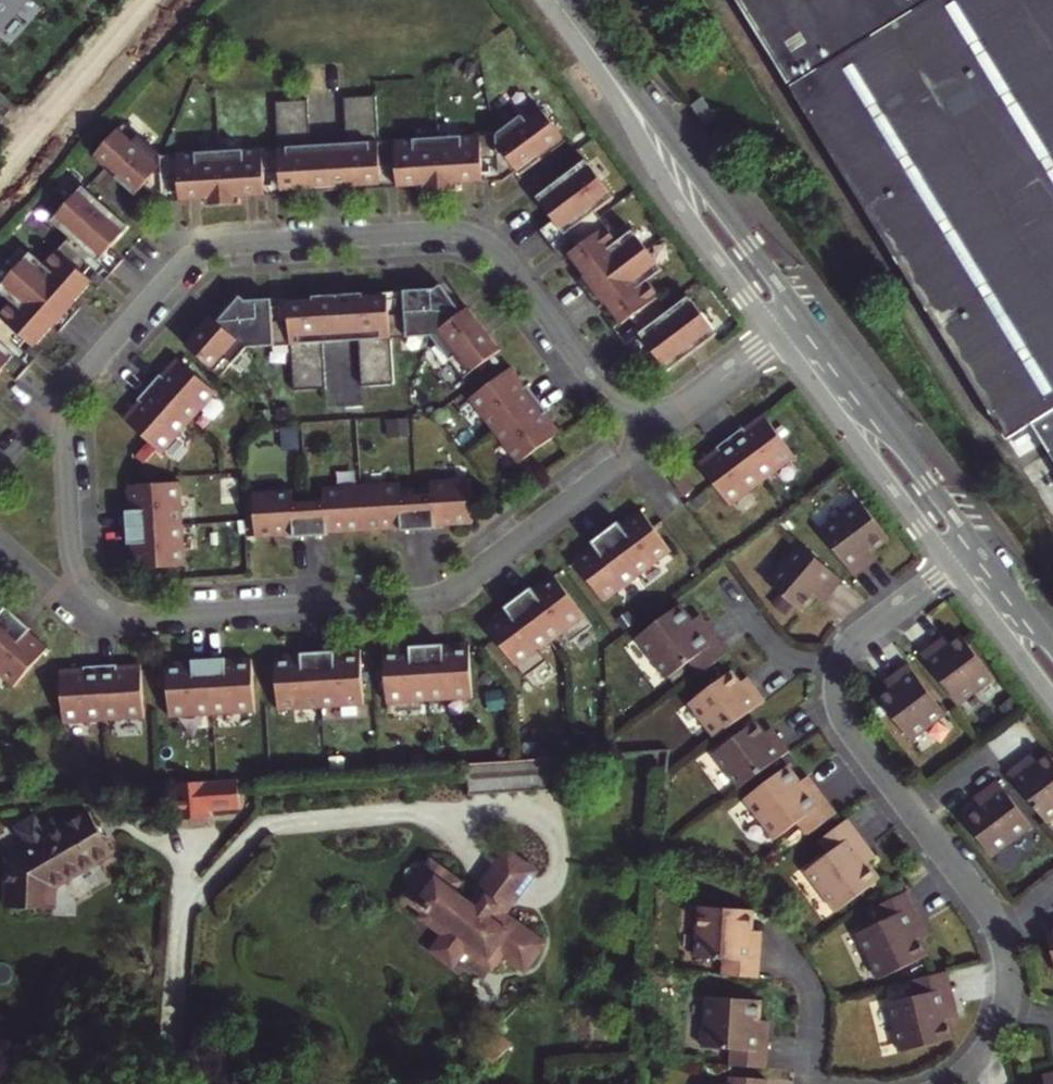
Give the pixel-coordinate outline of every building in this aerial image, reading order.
[(18,0),(0,0),(0,20),(18,0)] [(1010,440),(1036,424),(1052,451),(1052,0),(744,0),(1010,440)] [(126,121),(94,156),(136,195),(144,186),(161,201),(169,201),(169,191),(160,192),(159,179),(176,178),(177,201),(207,199),(207,205),(224,205),(241,203),(241,197),(266,195),(266,186),(265,173),(281,172),(281,180),(272,180),(273,186),(273,187),(282,186),(283,194),(382,188),(382,181),(391,180),(390,179),(390,173),(382,174),(381,166),(397,165),(398,178),(399,187),(425,186),(425,192),(442,192),(459,190),(459,184),(488,182),(487,173),(487,159),(503,158),(504,172),(495,172),(495,182),(504,181),(518,171),(522,175),(567,141),(538,104),(497,135),(380,141),(377,95),(345,97),(347,143),(312,146),(309,100),(276,102),(279,148),(162,155),(126,121)] [(588,159),(538,198),(555,220),(541,230),(552,245),(567,233),(578,247),(570,254),(586,276),(579,281),(600,308),(606,303),(623,325),(632,318),(643,332),(627,345),(638,359),(652,349),(669,372),(719,334),(690,297),(671,311),(667,306),(649,281),(664,270),(649,250),(635,231),(620,242),(597,211),(616,197),(588,159)] [(495,172),(487,173),(488,182),(495,182),(495,172)] [(398,178),(390,179),(391,180),(382,181),(382,188),(399,187),(398,178)] [(4,368),(17,380),(29,366),(14,353),(26,340),(34,347),(52,326),(59,332),(81,307),(75,301),(93,281),(85,273),(97,260),(111,274),(124,260),(111,248),(130,227),(84,185),(52,220),(70,236),(65,241),(45,263),(31,251),(0,287),(0,291),(12,301),(0,315),(0,372),(4,368)] [(273,186),(266,186),(266,195),(283,194),(282,186),(273,187),(273,186)] [(176,191),(169,191),(169,201),(177,201),(176,191)] [(222,305),(186,345),(224,379),(252,348),(292,345),(295,391),(327,389),(324,343),(360,340),(363,386),(395,384),(392,338),(425,336),(460,381),(502,350),(460,295),(453,299),(441,284),(436,288),(405,290),(406,313),(390,314),(390,306),(398,306),(398,300),(398,298),(389,299),(389,291),(289,298),(290,306),(281,306),(281,308),(282,314),(290,313),(291,321),(275,322),(274,309),(273,299),(247,301),(241,297),(228,311),(222,305)] [(389,291),(389,299),(398,298),(398,300),(405,299),(405,290),(389,291)] [(289,298),(273,299),(274,309),(281,308),(281,306),(290,306),(289,298)] [(123,418),(163,454),(191,424),(218,394),(178,357),(166,370),(169,373),(164,378),(162,376),(161,374),(138,399),(139,401),(142,403),(137,408),(135,405),(123,418)] [(512,367),(469,399),(493,431),(518,464),(561,432),(550,418),(548,420),(544,414),(547,412),(548,411),(528,385),(527,385),(524,387),(520,382),(522,380),(512,367)] [(699,463),(730,506),(763,482),(796,458),(764,415),(750,424),(752,427),(747,432),(745,429),(744,427),(717,447),(718,449),(720,451),(714,455),(712,452),(699,463)] [(694,489),(682,472),(672,479),(685,496),(694,489)] [(293,491),(254,493),(257,535),(279,534),(279,531),(294,531),(295,534),(295,537),(329,535),(328,531),(328,528),(344,527),(344,530),(387,528),(387,525),(402,524),(402,527),(402,530),(436,528),(436,525),(436,522),(451,521),(451,524),(474,522),(471,480),(432,482),(433,495),(402,497),(401,484),(324,489),(325,502),(294,504),(293,491)] [(187,566),(181,481),(129,485),(130,503),(135,503),(135,510),(131,510),(127,510),(129,544),(133,544),(138,544),(138,550),(133,551),(134,570),(187,566)] [(821,530),(855,575),(871,562),(865,554),(871,550),(872,551),(891,537),(862,500),(821,530)] [(573,559),(604,601),(673,551),(642,509),(626,520),(629,524),(624,528),(621,525),(619,521),(592,541),(594,544),(597,548),(591,552),(588,548),(573,559)] [(843,579),(800,543),(767,581),(803,612),(817,596),(818,594),(816,593),(821,588),(829,595),(843,579)] [(872,551),(871,550),(865,554),(871,562),(878,557),(872,551)] [(486,625),(524,677),(546,660),(538,651),(563,632),(570,642),(592,626),(555,575),(539,586),(542,590),(537,594),(534,590),(532,587),(505,607),(507,610),(510,614),(504,618),(502,614),(486,625)] [(821,588),(816,593),(818,594),(817,596),(824,602),(829,595),(821,588)] [(690,661),(700,674),(729,652),(705,621),(696,629),(691,623),(693,621),(680,604),(637,637),(668,678),(690,661)] [(14,687),(48,648),(35,635),(31,639),(26,635),(29,631),(32,628),(7,606),(1,612),(0,611),(0,674),(14,687)] [(700,615),(693,621),(691,623),(696,629),(705,621),(700,615)] [(945,652),(938,642),(922,654),(959,704),(994,677),(963,635),(951,644),(950,644),(952,648),(945,652)] [(945,652),(952,648),(950,644),(951,644),(945,637),(938,642),(945,652)] [(386,651),(389,703),(473,698),(470,646),(451,647),(452,651),(445,652),(445,647),(444,644),(411,645),(411,649),(411,654),(404,655),(404,650),(386,651)] [(276,658),(280,710),(322,707),(365,704),(361,652),(342,653),(343,658),(336,659),(335,654),(335,650),(301,652),(302,657),(302,661),(295,661),(295,657),(276,658)] [(168,665),(171,717),(213,714),(256,712),(252,659),(233,660),(234,665),(227,666),(226,661),(226,657),(193,659),(193,663),(193,668),(186,669),(186,663),(168,665)] [(61,669),(65,723),(105,720),(146,718),(143,665),(125,665),(125,669),(119,669),(118,666),(118,664),(85,666),(85,668),(85,671),(78,671),(78,668),(61,669)] [(879,697),(910,740),(946,714),(909,664),(893,677),(900,686),(894,691),(892,688),(891,689),(879,697)] [(732,670),(689,702),(716,738),(765,701),(753,684),(743,692),(739,685),(741,684),(740,682),(732,670)] [(892,688),(894,691),(900,686),(893,677),(886,682),(891,689),(892,688)] [(747,678),(740,682),(741,684),(739,685),(743,692),(753,684),(747,678)] [(756,721),(714,752),(740,788),(789,751),(777,734),(768,742),(763,736),(766,734),(765,733),(756,721)] [(772,728),(765,733),(766,734),(763,736),(768,742),(777,734),(772,728)] [(1026,759),(1009,772),(1046,821),(1052,816),(1052,757),(1050,752),(1037,762),(1039,765),(1032,769),(1026,759)] [(1037,762),(1037,761),(1032,755),(1026,759),(1032,769),(1039,765),(1037,762)] [(553,757),(468,763),(470,794),(555,789),(553,757)] [(798,822),(808,835),(837,813),(813,782),(804,790),(800,784),(801,782),(800,781),(788,765),(745,798),(776,839),(798,822)] [(808,776),(800,781),(801,782),(800,784),(804,790),(813,782),(808,776)] [(1032,825),(998,780),(982,792),(989,801),(983,806),(981,804),(963,818),(991,855),(1032,825)] [(179,823),(209,821),(208,794),(215,794),(215,785),(177,788),(179,823)] [(983,806),(989,801),(982,792),(975,798),(981,804),(983,806)] [(56,890),(113,856),(89,816),(11,863),(10,912),(55,913),(56,890)] [(871,849),(848,819),(819,840),(829,854),(806,870),(837,911),(880,879),(868,863),(867,862),(866,863),(861,857),(871,849)] [(861,857),(866,863),(867,862),(868,863),(876,857),(871,849),(861,857)] [(422,918),(445,935),(438,945),(441,947),(437,952),(453,963),(456,959),(459,961),(473,943),(498,962),(504,954),(518,965),(522,959),(526,962),(538,947),(533,943),(537,938),(506,915),(538,872),(508,850),(469,902),(454,891),(460,883),(432,862),(405,898),(426,913),(422,918)] [(927,923),(912,888),(879,901),(885,917),(859,926),(878,974),(928,954),(920,934),(918,935),(915,928),(927,923)] [(724,959),(723,975),(759,978),(761,939),(749,938),(750,931),(752,931),(752,930),(753,910),(700,906),(696,957),(724,959)] [(918,935),(920,934),(921,935),(930,932),(927,923),(915,928),(918,935)] [(752,931),(750,931),(749,938),(761,939),(762,930),(752,930),(752,931)] [(956,1009),(947,971),(913,980),(916,995),(889,1001),(901,1051),(953,1039),(949,1020),(949,1018),(946,1018),(945,1011),(956,1009)] [(732,1049),(731,1065),(767,1068),(769,1029),(757,1028),(758,1021),(760,1021),(760,1020),(761,999),(708,996),(704,1047),(732,1049)] [(945,1011),(946,1018),(949,1018),(949,1020),(958,1017),(956,1009),(945,1011)] [(760,1021),(758,1021),(757,1028),(769,1029),(770,1020),(760,1020),(760,1021)] [(1051,1074),(1043,1076),(1046,1083),(1052,1083),(1052,1081),(1051,1074)]
